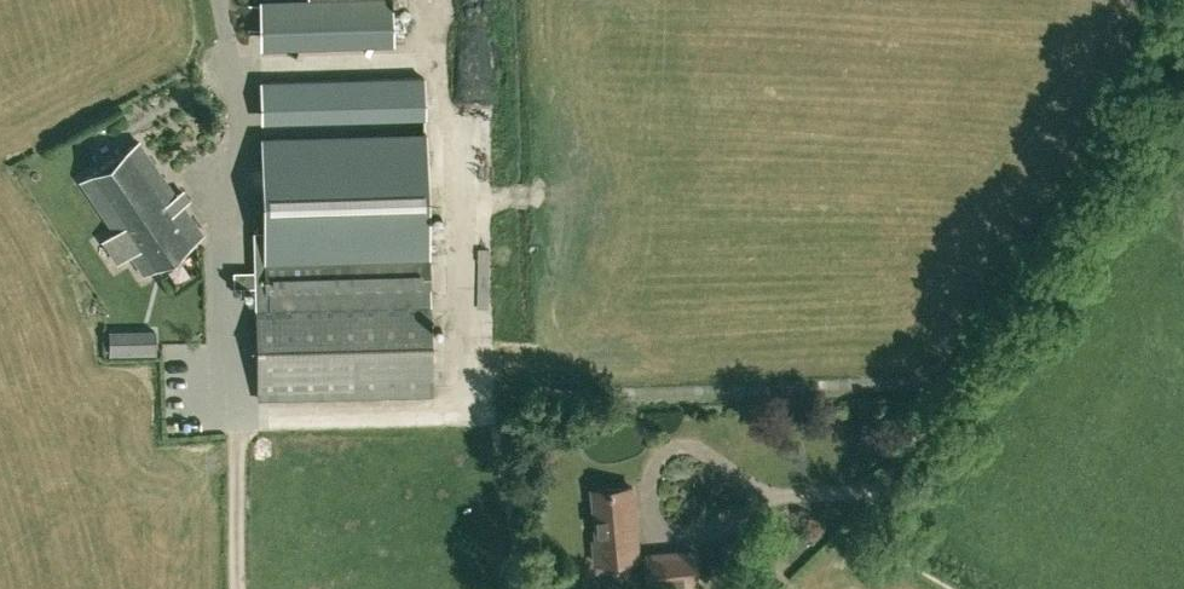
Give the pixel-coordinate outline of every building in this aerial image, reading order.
[(266,232),(256,232),(257,270),(257,287),(260,399),(433,395),(428,134),(264,137),(266,232)] [(145,274),(203,235),(139,141),(81,180),(145,274)] [(257,287),(257,270),(233,270),(233,287),(257,287)] [(146,329),(147,355),(156,354),(156,329),(146,329)] [(598,562),(640,558),(633,485),(595,489),(600,540),(595,540),(598,562)] [(649,587),(697,583),(695,552),(647,556),(649,587)]
